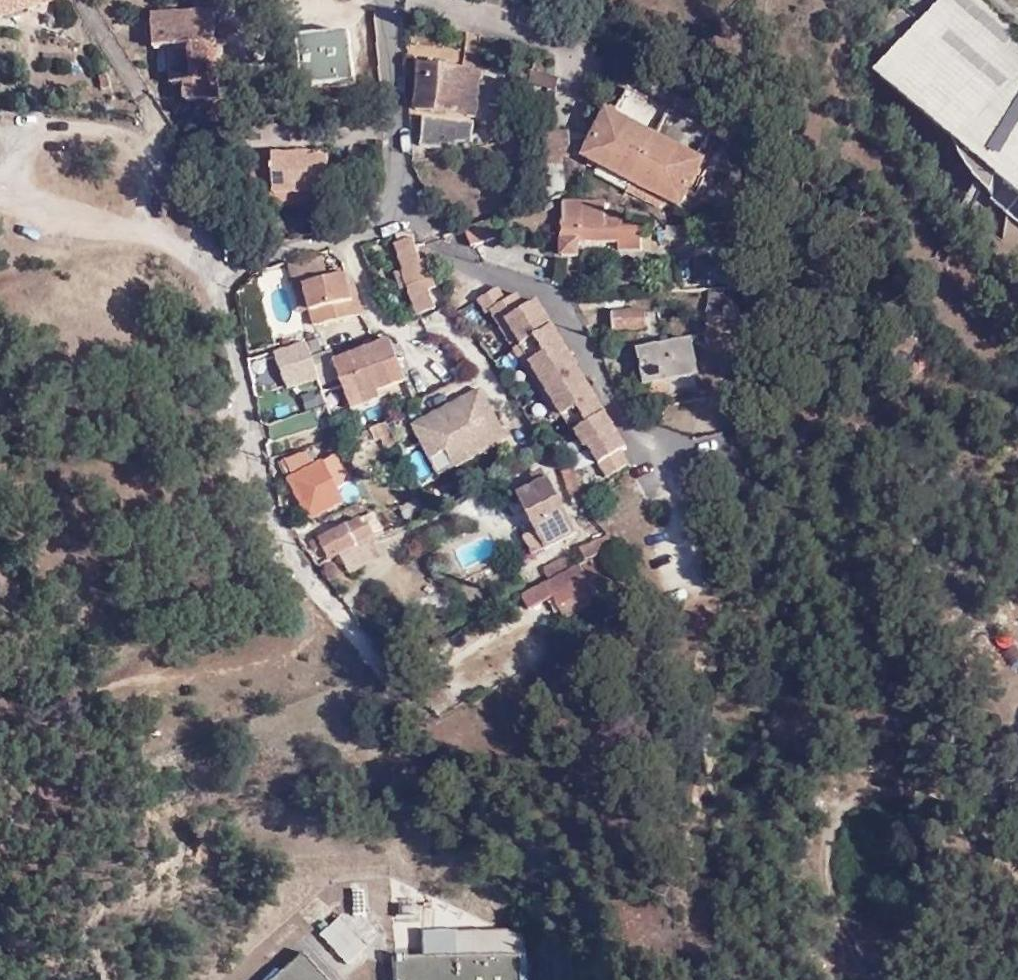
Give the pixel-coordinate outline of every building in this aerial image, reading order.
[(46,0),(0,0),(0,15),(46,0)] [(940,0),(937,0),(918,22),(897,4),(864,45),(885,62),(888,59),(969,126),(955,143),(960,146),(999,179),(1003,182),(996,191),(991,196),(988,200),(1017,224),(1017,65),(940,0)] [(1017,65),(1017,40),(1015,29),(980,0),(940,0),(1017,65)] [(187,100),(195,100),(219,98),(216,44),(218,44),(215,12),(151,14),(152,48),(170,47),(171,65),(185,65),(186,79),(187,100)] [(549,12),(545,28),(554,30),(557,14),(549,12)] [(316,79),(361,75),(357,23),(312,26),(316,79)] [(474,43),(460,42),(459,62),(472,63),(474,43)] [(954,142),(955,143),(969,126),(888,59),(885,62),(874,75),(954,142)] [(416,109),(476,115),(478,69),(419,64),(416,109)] [(171,79),(186,79),(185,65),(171,65),(171,79)] [(602,116),(700,168),(703,163),(696,159),(710,134),(625,88),(611,113),(606,110),(602,116)] [(219,98),(195,100),(195,118),(219,118),(219,98)] [(691,183),(700,168),(602,116),(595,131),(586,146),(579,160),(593,168),(598,159),(664,195),(660,203),(676,212),(683,198),(691,183)] [(471,144),(474,122),(424,117),(421,148),(448,150),(449,147),(456,147),(457,142),(471,144)] [(586,146),(595,131),(586,125),(577,141),(586,146)] [(542,154),(557,155),(557,135),(564,135),(564,129),(542,129),(542,154)] [(956,146),(958,153),(965,167),(977,182),(985,191),(991,196),(996,191),(999,179),(960,146),(956,146)] [(273,194),(328,192),(326,157),(306,158),(305,155),(250,156),(251,203),(273,202),(273,194)] [(658,207),(660,203),(664,195),(598,159),(593,168),(592,171),(658,207)] [(700,187),(691,183),(683,198),(692,203),(700,187)] [(328,204),(328,192),(273,194),(273,202),(274,206),(328,204)] [(610,225),(609,218),(609,209),(567,208),(566,260),(582,260),(582,246),(622,246),(622,255),(645,256),(645,234),(633,234),(633,229),(625,229),(625,225),(610,225)] [(334,221),(337,230),(346,228),(343,219),(334,221)] [(499,224),(469,233),(475,251),(505,241),(499,224)] [(420,251),(416,235),(400,240),(402,248),(398,249),(407,275),(413,292),(421,315),(437,310),(432,295),(438,293),(431,268),(429,266),(425,266),(420,251)] [(328,271),(324,256),(290,265),(301,312),(310,309),(304,283),(346,273),(344,267),(328,271)] [(314,324),(361,313),(357,296),(351,298),(348,285),(346,273),(304,283),(310,309),(314,324)] [(413,292),(407,275),(399,278),(405,296),(413,292)] [(357,296),(354,284),(348,285),(351,298),(357,296)] [(716,300),(717,290),(708,290),(709,311),(726,310),(726,300),(716,300)] [(524,300),(521,299),(511,306),(504,292),(484,304),(493,319),(496,316),(505,330),(513,325),(527,349),(520,353),(521,355),(527,351),(544,379),(538,384),(556,412),(562,408),(569,421),(579,437),(582,435),(592,452),(595,450),(614,481),(636,468),(628,455),(633,452),(601,399),(597,402),(593,395),(597,392),(575,356),(570,359),(566,350),(570,348),(549,315),(544,318),(538,308),(532,313),(524,300)] [(540,307),(538,308),(544,318),(549,315),(547,312),(540,307)] [(437,310),(421,315),(422,318),(438,312),(437,310)] [(646,312),(613,312),(614,331),(646,331),(646,312)] [(513,325),(505,330),(520,353),(527,349),(513,325)] [(290,341),(290,347),(304,343),(303,338),(290,341)] [(338,369),(352,406),(381,395),(378,388),(406,378),(391,338),(336,359),(335,360),(338,369)] [(645,350),(651,386),(673,381),(701,375),(694,341),(645,350)] [(276,350),(288,387),(319,376),(311,355),(308,346),(304,343),(290,347),(276,350)] [(311,355),(319,376),(338,369),(335,360),(336,359),(332,347),(311,355)] [(575,356),(570,348),(566,350),(570,359),(575,356)] [(527,351),(521,355),(538,384),(544,379),(527,351)] [(651,386),(661,397),(675,395),(673,381),(651,386)] [(654,399),(661,397),(651,386),(654,399)] [(484,392),(416,428),(434,462),(449,454),(458,469),(509,442),(484,392)] [(597,393),(597,392),(593,395),(597,402),(601,399),(597,393)] [(563,424),(569,421),(562,408),(556,412),(563,424)] [(380,435),(386,445),(397,439),(391,430),(391,431),(385,421),(369,427),(375,438),(380,435)] [(284,459),(311,518),(345,501),(339,487),(354,480),(341,454),(323,463),(317,450),(284,459)] [(534,555),(577,532),(549,478),(547,480),(544,474),(514,489),(536,531),(524,537),(534,555)] [(368,540),(385,532),(376,514),(374,513),(320,539),(330,559),(341,554),(364,542),(368,540)] [(601,523),(604,526),(613,537),(608,521),(601,523)] [(591,526),(599,549),(608,546),(615,542),(613,537),(604,526),(601,523),(591,526)] [(342,555),(364,544),(364,542),(341,554),(342,555)] [(377,558),(370,543),(365,545),(364,544),(342,555),(349,571),(377,558)] [(550,578),(576,564),(577,564),(572,554),(544,569),(550,578)] [(600,599),(580,563),(546,582),(547,583),(555,598),(568,623),(576,619),(574,614),(600,599)] [(555,598),(547,583),(524,595),(532,610),(555,598)] [(320,934),(346,962),(365,945),(338,917),(320,934)] [(524,924),(454,928),(455,955),(520,949),(522,979),(527,979),(524,924)] [(393,979),(522,979),(520,949),(455,955),(391,957),(393,979)] [(299,953),(270,979),(325,979),(299,953)]
